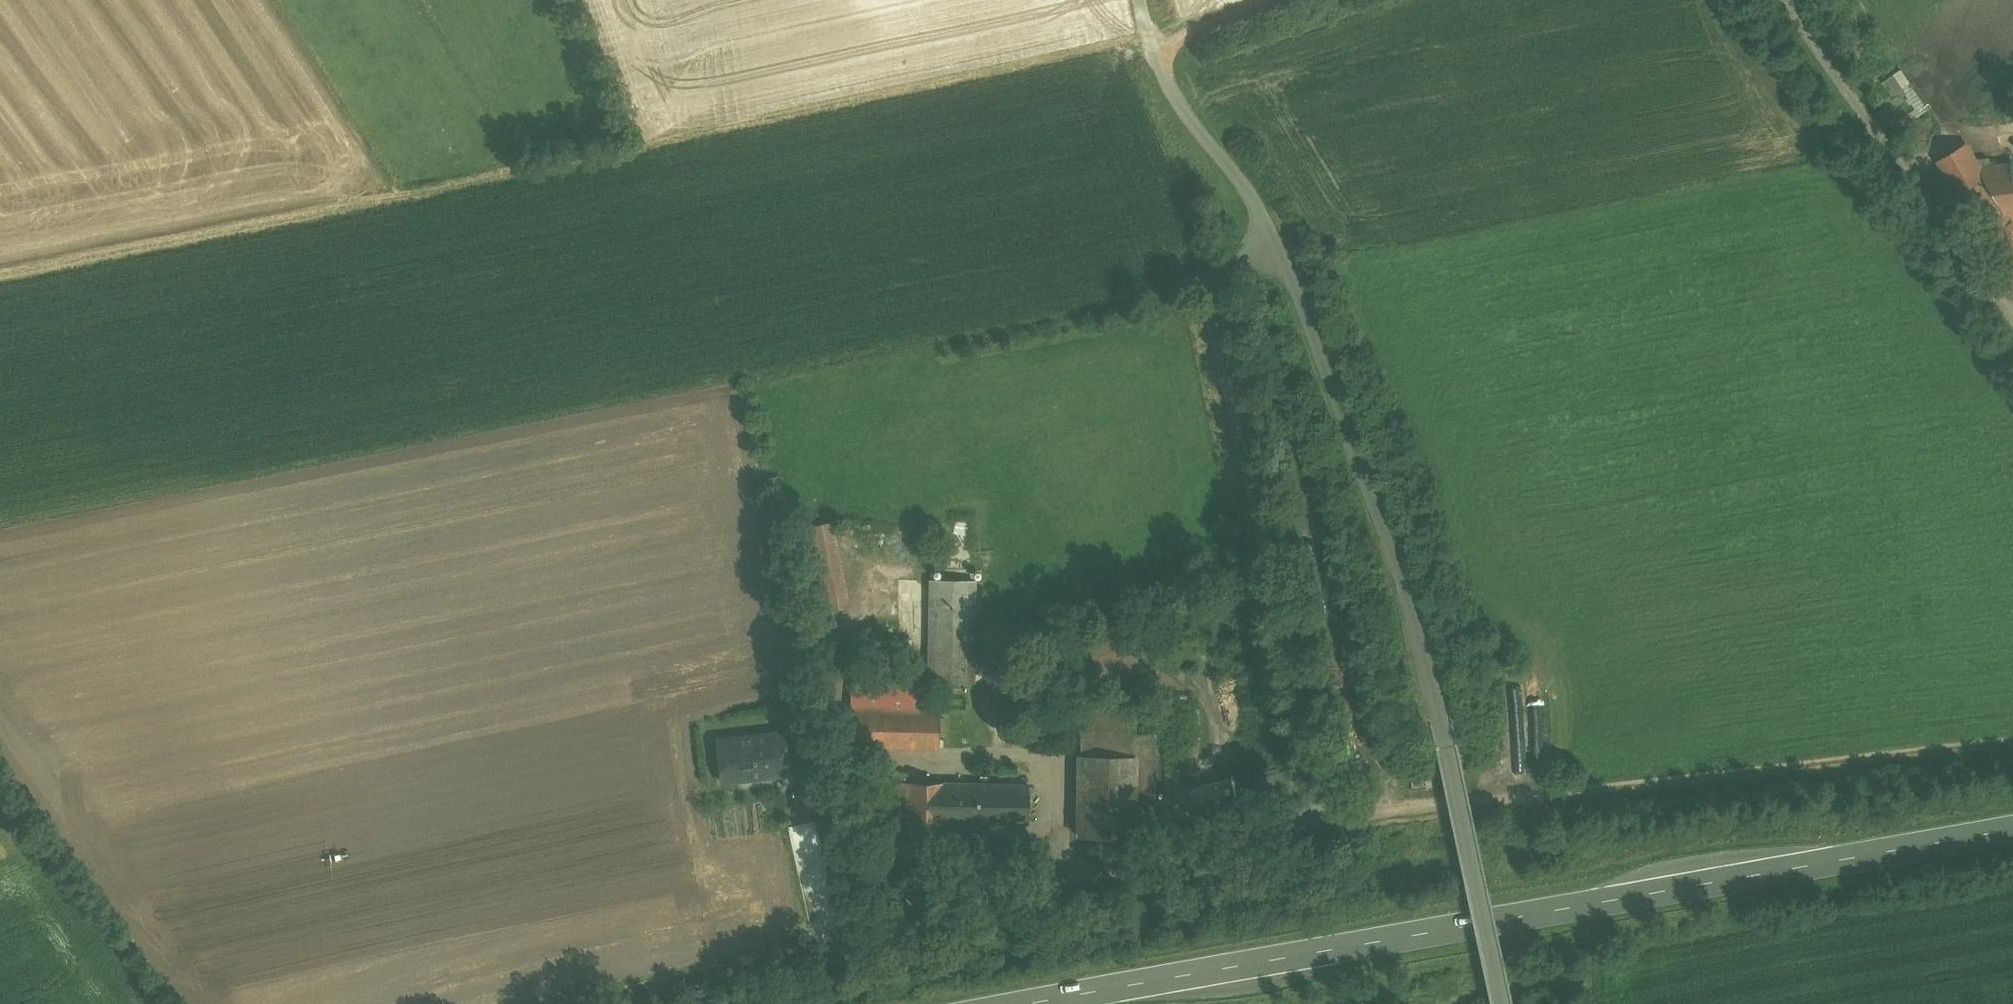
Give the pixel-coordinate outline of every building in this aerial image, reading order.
[(1908,68),(1888,80),(1911,116),(1930,104),(1908,68)] [(1967,143),(1939,161),(1986,241),(1987,241),(2003,268),(2012,262),(2012,222),(2010,217),(1982,168),(1967,143)] [(1982,168),(2010,217),(2012,217),(2012,164),(1982,168)] [(2003,268),(2012,285),(2012,262),(2003,268)] [(834,520),(813,526),(821,558),(816,559),(820,576),(846,569),(834,520)] [(975,581),(932,580),(930,683),(938,683),(973,683),(975,581)] [(1124,621),(1084,635),(1093,660),(1133,646),(1124,621)] [(1074,651),(1054,679),(1061,684),(1081,656),(1074,651)] [(973,683),(938,683),(938,712),(938,748),(972,748),(973,683)] [(900,696),(852,695),(852,710),(884,711),(900,711),(900,696)] [(884,711),(852,710),(851,746),(883,748),(884,711)] [(900,711),(884,711),(883,748),(938,748),(938,712),(900,711)] [(1135,713),(1082,712),(1080,837),(1134,838),(1134,799),(1154,799),(1155,735),(1135,735),(1135,713)] [(784,732),(718,740),(723,782),(788,774),(784,732)] [(909,771),(887,771),(885,847),(907,848),(909,782),(909,771)] [(944,782),(909,782),(907,848),(942,848),(943,822),(944,782)] [(1030,784),(944,782),(943,822),(1029,824),(1030,784)]
